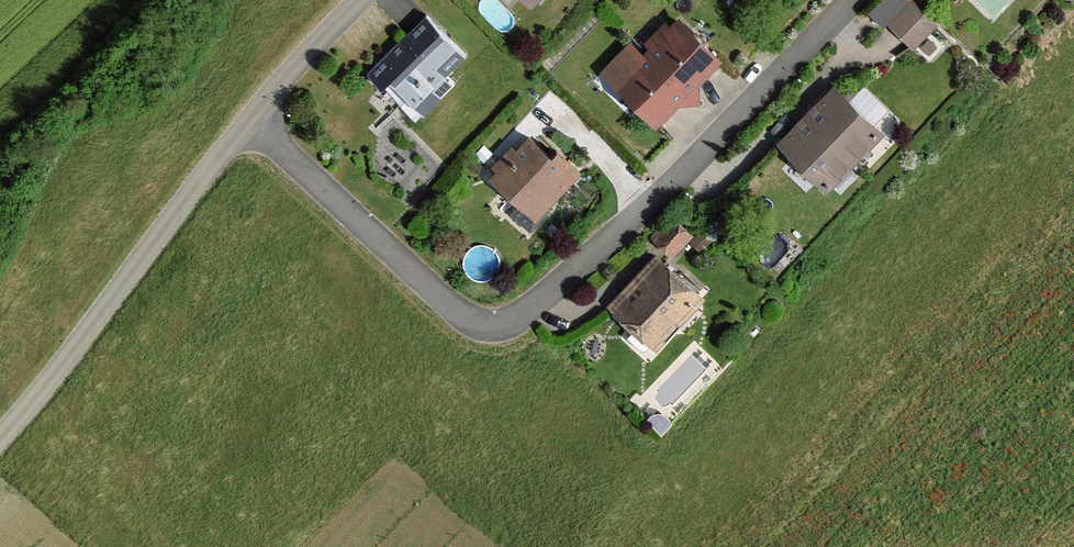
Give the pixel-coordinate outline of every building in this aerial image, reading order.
[(533,9),(542,0),(523,0),(533,9)] [(904,12),(889,28),(911,49),(914,53),(936,31),(910,5),(904,12)] [(374,74),(370,79),(384,92),(391,85),(425,117),(455,85),(447,78),(467,56),(427,18),(374,74)] [(725,62),(679,19),(646,55),(701,106),(703,86),(721,65),(725,62)] [(701,106),(646,55),(616,88),(661,129),(682,106),(701,106)] [(837,88),(808,117),(861,168),(889,139),(837,88)] [(808,117),(778,148),(830,199),(861,168),(808,117)] [(551,211),(584,175),(562,154),(555,162),(530,139),(497,174),(519,194),(511,203),(539,229),(554,214),(551,211)] [(674,253),(695,232),(674,211),(653,232),(674,253)] [(713,244),(702,233),(696,239),(692,243),(703,254),(713,244)] [(672,267),(665,261),(617,316),(639,335),(630,345),(649,362),(707,298),(672,267)]
